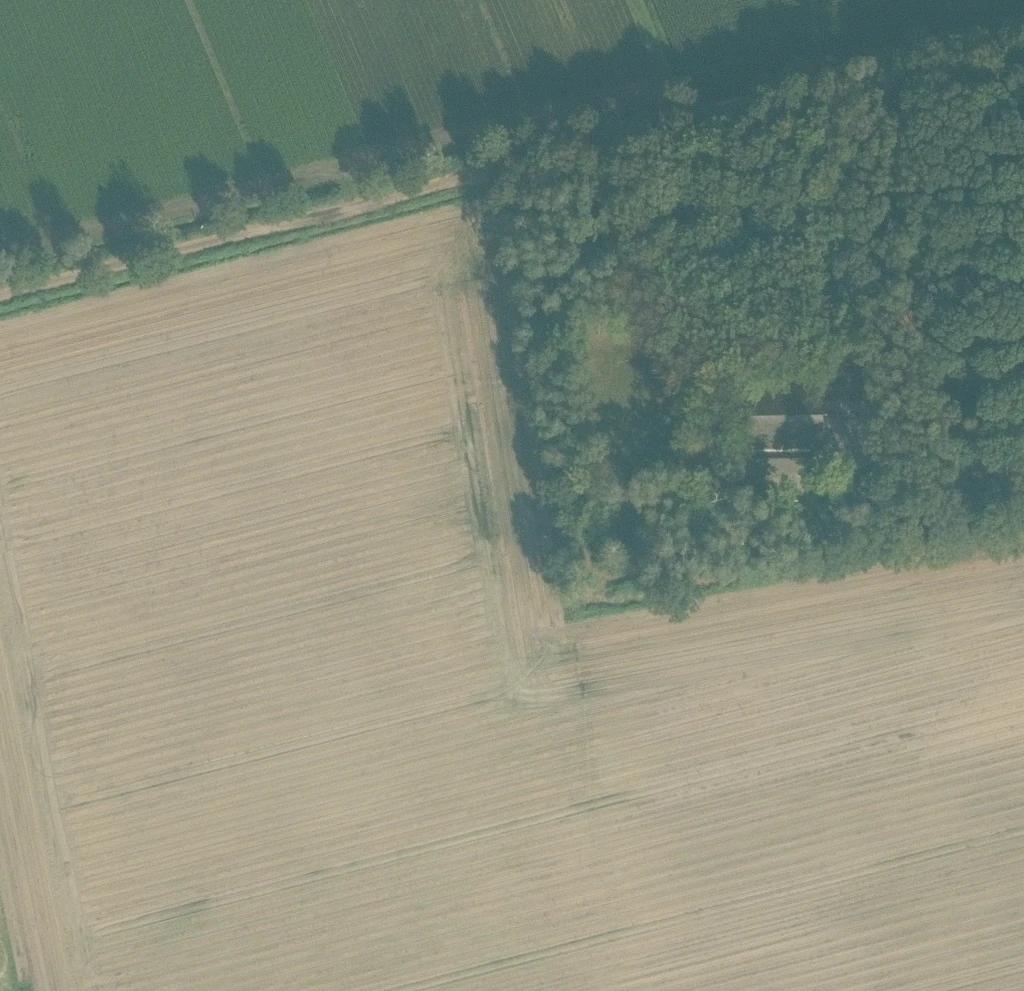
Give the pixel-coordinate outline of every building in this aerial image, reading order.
[(746,390),(748,476),(808,475),(808,460),(822,460),(821,389),(746,390)]
